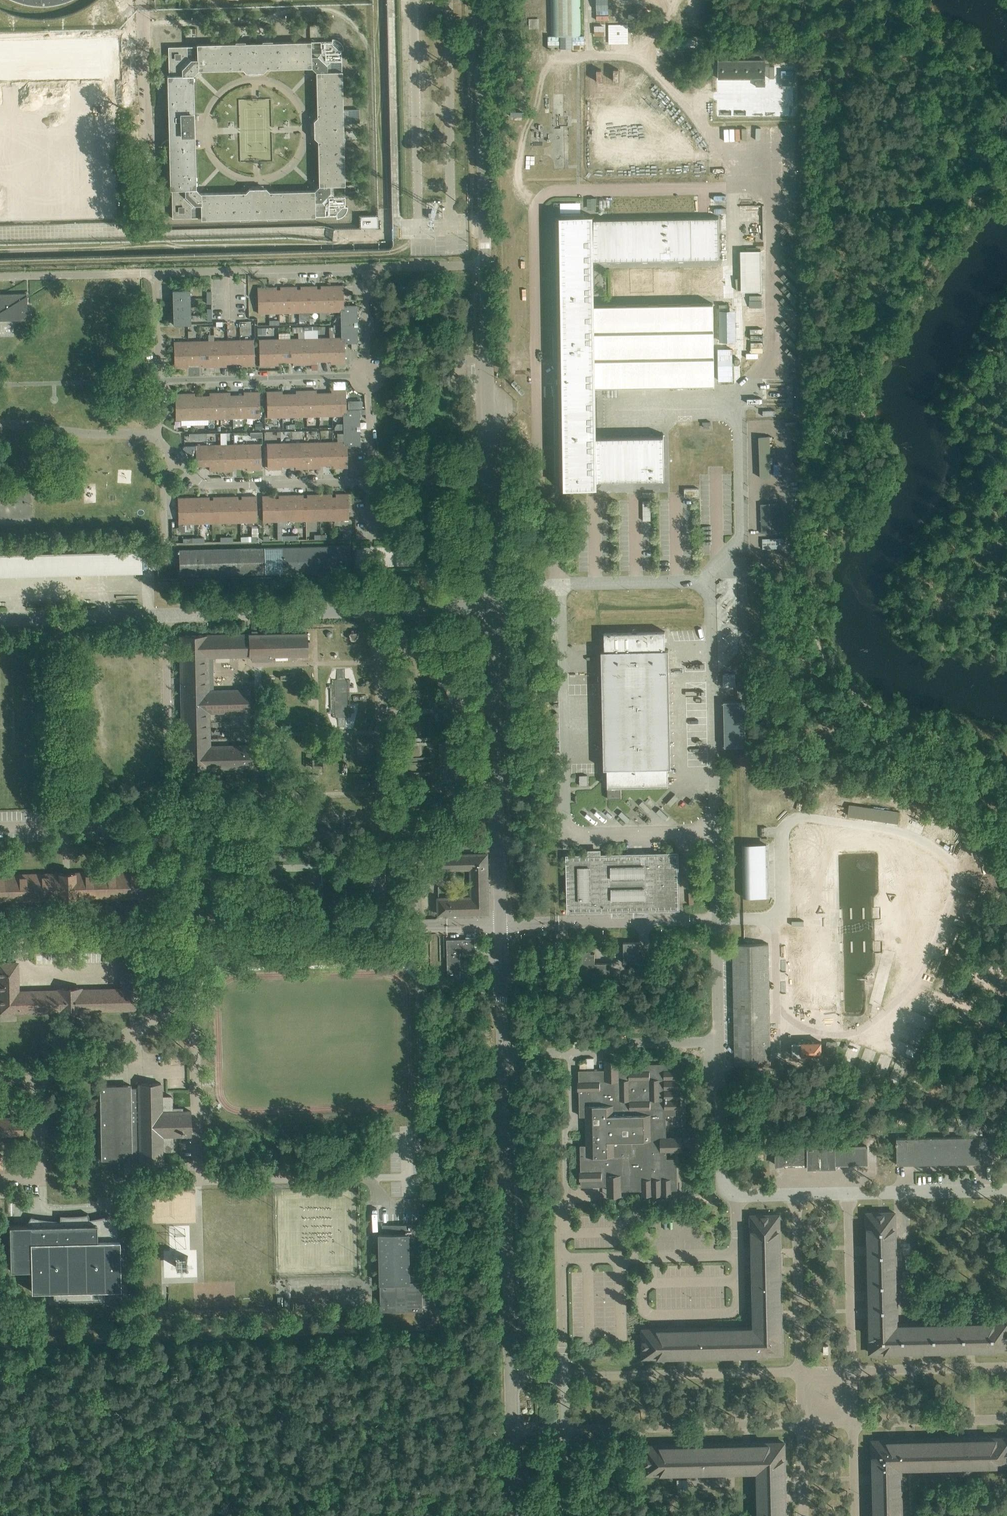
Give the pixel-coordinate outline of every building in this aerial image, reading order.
[(551,35),(581,35),(580,0),(550,0),(551,35)] [(165,141),(163,142),(162,143),(162,145),(158,145),(158,146),(168,146),(170,189),(171,189),(172,218),(201,217),(201,219),(240,218),(240,219),(249,219),(249,218),(267,217),(267,218),(276,218),(276,217),(336,216),(336,218),(338,218),(340,217),(342,216),(343,215),(345,214),(346,212),(347,210),(347,208),(347,206),(345,206),(343,146),(344,146),(344,137),(343,137),(343,119),(344,119),(343,110),(341,50),(343,50),(343,48),(343,46),(342,44),(341,42),(339,41),(337,40),(336,39),(334,39),(332,39),(332,41),(271,42),(271,41),(263,42),(262,43),(244,43),(244,42),(236,42),(236,43),(196,44),(196,46),(168,47),(169,75),(167,75),(168,116),(169,120),(169,125),(169,139),(168,139),(166,140),(165,141)] [(0,49),(0,93),(116,90),(115,46),(0,49)] [(765,61),(719,60),(718,79),(766,80),(765,61)] [(775,68),(774,115),(794,115),(794,67),(775,68)] [(556,227),(554,227),(554,228),(556,228),(556,238),(554,238),(554,239),(556,239),(556,249),(554,249),(554,250),(556,250),(557,260),(554,260),(554,261),(557,261),(557,271),(555,271),(555,272),(557,271),(557,281),(555,281),(555,282),(557,282),(557,292),(555,292),(555,293),(557,293),(557,303),(555,303),(555,304),(557,304),(557,314),(555,314),(555,315),(557,315),(557,325),(555,325),(555,326),(558,325),(558,335),(556,335),(556,336),(558,336),(558,346),(556,346),(556,347),(558,347),(558,357),(556,357),(556,358),(558,358),(558,368),(556,368),(556,369),(558,369),(558,379),(556,379),(556,380),(558,379),(559,389),(556,389),(556,390),(559,390),(559,400),(557,400),(557,401),(559,401),(559,411),(557,411),(557,412),(559,412),(559,422),(557,422),(557,423),(559,423),(559,433),(557,433),(559,433),(559,443),(557,443),(557,444),(559,444),(559,454),(557,454),(557,455),(559,455),(560,465),(558,465),(558,466),(560,466),(560,476),(558,476),(558,477),(560,477),(560,487),(562,487),(562,491),(588,491),(588,486),(600,487),(600,486),(600,481),(602,481),(602,482),(601,482),(602,484),(664,483),(664,433),(598,434),(598,435),(601,435),(601,438),(596,438),(596,433),(595,422),(595,411),(594,400),(594,397),(594,392),(594,389),(594,386),(593,306),(593,303),(592,300),(592,295),(592,293),(593,282),(593,271),(594,259),(594,257),(598,257),(598,261),(595,261),(595,262),(719,260),(719,216),(711,216),(699,216),(597,218),(597,219),(597,222),(595,222),(595,217),(595,216),(584,216),(584,213),(558,213),(558,216),(556,217),(556,227)] [(360,216),(360,227),(378,227),(378,215),(360,216)] [(319,288),(319,295),(319,311),(332,311),(332,285),(320,286),(320,288),(319,288)] [(343,305),(343,285),(332,285),(332,311),(340,311),(342,311),(342,305),(343,305)] [(299,312),(298,288),(296,288),(296,286),(288,287),(289,312),(299,312)] [(300,288),(298,288),(299,312),(299,320),(309,320),(309,311),(308,286),(300,286),(300,288)] [(319,295),(319,288),(317,288),(317,286),(308,286),(309,311),(319,311),(319,295)] [(267,313),(267,287),(257,287),(258,313),(267,313)] [(279,312),(278,289),(276,289),(276,287),(267,287),(267,313),(279,312)] [(280,287),(280,289),(278,289),(279,312),(289,312),(288,287),(280,287)] [(172,289),(172,298),(190,298),(190,289),(172,289)] [(26,293),(0,294),(0,320),(27,319),(27,304),(23,298),(26,296),(26,293)] [(172,298),(173,307),(190,306),(190,298),(172,298)] [(594,306),(593,306),(594,386),(595,386),(595,387),(597,387),(715,385),(715,384),(713,303),(692,304),(690,304),(681,304),(679,304),(660,304),(658,304),(649,304),(647,304),(627,305),(625,305),(616,305),(614,305),(595,305),(594,305),(594,306)] [(354,324),(354,322),(357,322),(357,305),(343,305),(342,305),(342,311),(340,311),(340,324),(354,324)] [(173,307),(173,316),(190,315),(190,306),(173,307)] [(173,324),(191,324),(190,315),(173,316),(173,324)] [(354,326),(354,324),(340,324),(341,337),(342,337),(343,343),(344,343),(358,343),(357,326),(354,326)] [(330,327),(328,327),(329,337),(316,338),(316,364),(317,364),(316,361),(330,360),(330,363),(330,327)] [(335,337),(335,333),(334,333),(333,327),(330,327),(330,363),(345,363),(344,343),(343,343),(342,337),(341,337),(335,337)] [(315,330),(301,330),(301,338),(302,364),(316,364),(316,338),(315,330)] [(288,361),(292,361),(293,364),(302,364),(301,338),(287,339),(288,361)] [(274,365),(273,339),(259,339),(259,365),(274,365)] [(274,365),(279,364),(279,362),(288,361),(287,339),(273,339),(274,365)] [(213,366),(226,366),(226,363),(225,340),(212,341),(213,366)] [(226,363),(230,363),(239,363),(239,340),(225,340),(226,363)] [(240,365),(254,365),(254,340),(239,340),(239,363),(240,363),(240,365)] [(186,341),(173,341),(174,367),(187,367),(186,341)] [(187,367),(189,367),(188,364),(200,364),(199,341),(186,341),(187,367)] [(199,341),(200,364),(202,364),(202,366),(213,366),(212,341),(199,341)] [(333,415),(343,415),(344,415),(344,409),(346,409),(345,389),(332,390),(333,415)] [(296,391),(296,393),(293,393),(293,416),(306,416),(306,390),(296,391)] [(320,416),(319,393),(316,393),(316,390),(306,390),(306,416),(320,416)] [(331,393),(320,393),(319,393),(320,416),(333,415),(332,390),(331,390),(331,393)] [(246,417),(260,417),(259,391),(245,392),(246,417)] [(267,417),(280,417),(279,391),(266,391),(267,417)] [(293,416),(293,393),(282,394),(282,391),(279,391),(280,417),(293,416)] [(232,418),(231,395),(230,395),(230,392),(217,393),(218,418),(232,418)] [(243,395),(234,395),(231,395),(232,418),(246,417),(245,392),(243,392),(243,395)] [(189,419),(189,393),(175,394),(175,419),(189,419)] [(203,418),(203,396),(194,396),(194,393),(189,393),(189,419),(203,418)] [(209,396),(206,396),(203,396),(203,418),(218,418),(217,393),(209,393),(209,396)] [(343,415),(343,428),(356,428),(356,426),(360,426),(359,409),(346,409),(344,409),(344,415),(343,415)] [(343,428),(343,433),(337,433),(337,442),(342,442),(342,447),(347,447),(360,447),(360,430),(356,430),(356,428),(343,428)] [(269,431),(270,442),(291,441),(291,438),(280,438),(280,430),(269,431)] [(243,442),(261,443),(262,432),(243,432),(243,442)] [(772,477),(770,437),(759,437),(761,478),(772,477)] [(319,465),(321,465),(321,442),(311,442),(311,439),(308,440),(308,468),(319,468),(319,465)] [(295,465),(295,468),(308,468),(308,440),(303,440),(303,442),(295,443),(295,465)] [(321,465),(333,464),(333,467),(334,467),(334,442),(321,442),(321,465)] [(334,467),(347,467),(347,447),(342,447),(342,442),(337,442),(334,442),(334,467)] [(266,443),(267,469),(281,468),(281,466),(282,466),(282,443),(266,443)] [(282,466),(295,465),(295,443),(282,443),(282,466)] [(219,470),(229,470),(228,444),(218,445),(219,470)] [(233,467),(236,467),(239,467),(238,444),(228,444),(229,470),(233,470),(233,467)] [(247,469),(249,469),(248,444),(238,444),(239,467),(246,467),(247,469)] [(249,469),(259,469),(261,469),(260,444),(248,444),(249,469)] [(205,465),(209,465),(209,470),(219,470),(218,445),(184,445),(182,448),(195,460),(196,465),(200,465),(203,468),(205,466),(205,465)] [(335,494),(335,496),(334,496),(334,519),(349,519),(348,493),(335,494)] [(307,495),(307,497),(305,497),(305,520),(320,520),(319,494),(307,495)] [(334,496),(332,496),(332,494),(319,494),(320,520),(334,519),(334,496)] [(276,504),(276,498),(275,498),(275,495),(262,496),(262,521),(277,521),(276,504)] [(276,498),(276,504),(277,521),(291,521),(290,495),(278,495),(278,498),(276,498)] [(305,520),(305,497),(303,497),(303,495),(290,495),(291,521),(305,520)] [(241,522),(240,498),(238,498),(237,496),(225,497),(225,522),(241,522)] [(257,521),(256,496),(241,496),(241,498),(240,498),(241,522),(257,521)] [(194,523),(193,497),(177,498),(178,523),(194,523)] [(209,499),(209,497),(193,497),(194,523),(209,523),(209,506),(209,499)] [(213,499),(209,499),(209,506),(209,523),(225,522),(225,497),(213,497),(213,499)] [(761,504),(762,533),(780,532),(779,503),(761,504)] [(291,535),(282,535),(282,532),(277,532),(277,540),(292,540),(291,535)] [(784,548),(784,538),(762,538),(763,548),(784,548)] [(349,546),(260,548),(261,573),(350,571),(349,546)] [(261,573),(260,548),(179,550),(179,576),(261,573)] [(666,649),(665,631),(604,632),(605,650),(601,650),(604,768),(607,768),(607,786),(617,786),(668,784),(668,767),(671,767),(668,649),(666,649)] [(251,746),(211,747),(211,713),(218,713),(218,716),(231,716),(231,713),(251,712),(250,689),(214,690),(213,657),(216,657),(217,662),(229,662),(229,657),(249,657),(251,657),(251,661),(272,660),(272,656),(307,655),(307,633),(206,635),(181,635),(184,769),(209,768),(209,767),(251,766),(251,746)] [(735,674),(723,675),(724,687),(736,686),(735,674)] [(848,815),(899,822),(900,811),(849,804),(848,815)] [(330,828),(308,829),(308,843),(331,842),(330,828)] [(679,852),(601,854),(601,849),(589,849),(589,854),(577,855),(567,855),(568,911),(578,911),(612,911),(612,916),(625,916),(625,911),(634,911),(634,915),(646,915),(646,910),(680,909),(679,852)] [(438,869),(471,868),(472,897),(438,898),(439,914),(488,913),(487,854),(437,855),(438,869)] [(59,874),(0,875),(0,900),(60,899),(68,899),(75,899),(75,898),(156,896),(155,871),(74,873),(74,872),(67,873),(59,873),(59,874)] [(964,897),(963,900),(962,903),(973,906),(975,901),(964,897)] [(447,939),(447,940),(448,977),(461,977),(460,952),(475,952),(475,938),(447,939)] [(639,942),(624,942),(624,963),(640,963),(639,942)] [(769,943),(732,944),(735,1065),(772,1064),(769,943)] [(583,953),(580,953),(581,982),(610,981),(610,963),(595,963),(595,953),(590,953),(591,951),(583,951),(583,953)] [(67,1011),(81,1011),(81,1010),(140,1008),(139,959),(120,960),(120,989),(81,990),(81,988),(73,988),(59,989),(59,991),(18,992),(17,963),(0,963),(0,1001),(0,1012),(59,1011),(67,1011)] [(837,1042),(827,1042),(827,1054),(837,1054),(837,1042)] [(682,1151),(682,1135),(667,1136),(666,1114),(676,1114),(676,1108),(681,1108),(680,1068),(675,1068),(675,1063),(619,1064),(619,1058),(605,1059),(605,1069),(594,1069),(587,1069),(580,1070),(579,1070),(580,1115),(587,1115),(588,1145),(580,1145),(581,1185),(591,1185),(607,1185),(608,1195),(622,1195),(622,1190),(643,1189),(643,1195),(672,1193),(672,1189),(678,1189),(677,1158),(667,1157),(667,1151),(682,1151)] [(161,1083),(139,1083),(139,1088),(131,1088),(131,1085),(100,1086),(101,1159),(132,1159),(132,1156),(140,1156),(140,1164),(162,1164),(162,1145),(172,1145),(172,1130),(191,1130),(191,1111),(183,1111),(183,1107),(172,1107),(172,1096),(161,1096),(161,1083)] [(0,1119),(0,1134),(23,1134),(23,1119),(0,1119)] [(897,1164),(993,1162),(992,1136),(991,1136),(991,1130),(983,1131),(984,1136),(897,1138),(897,1164)] [(868,1145),(836,1146),(836,1143),(808,1144),(808,1146),(775,1146),(775,1166),(808,1164),(808,1167),(837,1167),(837,1164),(869,1163),(868,1145)] [(897,1324),(895,1212),(867,1213),(870,1352),(1006,1349),(1006,1321),(897,1324)] [(121,1289),(119,1240),(118,1240),(119,1224),(115,1224),(110,1215),(89,1219),(88,1214),(61,1216),(61,1221),(31,1217),(27,1226),(10,1226),(11,1270),(31,1269),(32,1291),(54,1290),(54,1300),(103,1299),(103,1289),(121,1289)] [(643,1357),(782,1354),(779,1215),(751,1215),(753,1327),(642,1329),(643,1357)] [(379,1233),(379,1234),(380,1283),(381,1283),(381,1300),(381,1310),(423,1309),(423,1304),(433,1304),(433,1291),(428,1291),(422,1291),(421,1224),(382,1225),(382,1233),(379,1233)] [(873,1515),(901,1515),(900,1468),(1006,1466),(1006,1438),(872,1441),(873,1515)] [(757,1515),(786,1515),(784,1442),(645,1446),(645,1474),(756,1471),(757,1515)]
